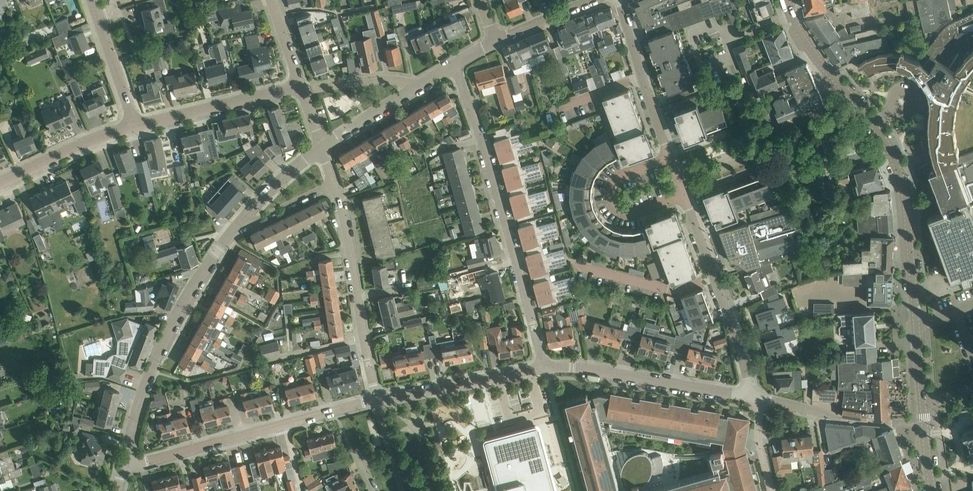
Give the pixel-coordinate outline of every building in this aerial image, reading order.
[(5,11),(4,9),(9,6),(6,0),(0,0),(0,13),(5,11)] [(153,26),(155,35),(165,32),(162,24),(159,12),(165,11),(163,0),(149,0),(137,3),(139,14),(143,13),(147,28),(153,26)] [(352,7),(350,0),(338,0),(340,9),(352,7)] [(511,16),(523,11),(520,2),(524,0),(504,0),(511,16)] [(640,25),(644,23),(659,18),(656,11),(659,10),(677,4),(680,11),(683,9),(692,6),(690,0),(635,0),(631,1),(636,16),(637,16),(640,25)] [(715,14),(710,0),(707,0),(704,1),(710,16),(715,14)] [(715,14),(727,10),(728,13),(734,10),(731,0),(711,0),(710,0),(715,14)] [(751,2),(753,1),(755,5),(750,7),(755,20),(765,16),(764,14),(774,11),(770,0),(750,0),(751,2)] [(806,9),(827,5),(826,0),(804,0),(806,9)] [(833,4),(835,13),(851,10),(853,18),(870,14),(868,0),(852,0),(833,4)] [(952,17),(951,17),(948,0),(917,0),(924,31),(938,28),(939,27),(941,24),(944,22),(947,20),(952,17)] [(415,1),(402,4),(392,6),(393,13),(417,8),(415,1)] [(705,18),(710,16),(704,1),(703,2),(699,3),(705,18)] [(253,27),(253,26),(254,26),(250,9),(242,11),(240,4),(217,9),(221,25),(233,23),(235,30),(246,27),(246,28),(253,27)] [(452,12),(452,13),(448,15),(456,34),(470,29),(467,21),(473,19),(467,6),(452,12)] [(619,21),(617,22),(611,7),(594,13),(600,29),(612,24),(616,34),(623,31),(619,21)] [(376,36),(384,33),(377,9),(370,12),(371,17),(374,28),(376,34),(376,36)] [(644,23),(649,38),(652,48),(650,49),(655,63),(656,62),(659,70),(658,71),(663,84),(665,83),(669,93),(670,93),(672,99),(695,90),(693,84),(694,84),(690,74),(693,73),(688,60),(687,60),(684,52),(685,52),(680,38),(677,39),(674,30),(688,24),(683,9),(680,11),(659,18),(644,23)] [(969,14),(962,17),(956,20),(950,23),(944,28),(939,33),(935,39),(959,33),(957,25),(959,24),(971,19),(972,18),(972,11),(969,14)] [(326,18),(331,19),(332,22),(329,23),(330,26),(340,22),(338,16),(328,12),(326,12),(326,18)] [(315,28),(310,13),(296,18),(301,32),(315,28)] [(600,29),(594,13),(586,16),(592,32),(600,29)] [(825,13),(813,16),(804,19),(823,47),(840,36),(849,34),(845,27),(837,31),(825,13)] [(434,21),(437,26),(436,26),(442,40),(456,34),(448,15),(434,21)] [(572,20),(573,23),(580,42),(594,37),(592,32),(586,16),(585,15),(572,20)] [(67,17),(58,21),(55,22),(60,34),(62,33),(72,29),(67,17)] [(371,17),(366,18),(369,29),(374,28),(371,17)] [(569,21),(570,22),(558,27),(565,47),(580,42),(573,23),(572,20),(569,21)] [(340,22),(330,26),(332,30),(334,29),(337,37),(344,35),(344,34),(340,22)] [(858,65),(858,66),(858,67),(859,67),(859,68),(860,68),(861,68),(862,68),(863,67),(866,71),(866,72),(867,72),(868,72),(868,73),(869,73),(870,73),(871,73),(871,72),(872,72),(875,70),(877,69),(880,68),(887,66),(894,66),(897,67),(900,67),(907,69),(913,73),(915,74),(918,76),(917,76),(922,82),(923,83),(924,83),(919,88),(926,93),(929,94),(928,98),(928,100),(926,106),(926,107),(926,108),(926,109),(926,110),(925,111),(925,112),(925,113),(925,114),(925,115),(925,116),(925,117),(925,118),(925,119),(925,120),(925,121),(925,122),(925,123),(925,124),(925,125),(925,126),(925,127),(925,128),(925,129),(925,130),(925,131),(925,132),(925,133),(925,134),(925,135),(925,136),(925,137),(925,138),(925,139),(926,140),(926,141),(926,142),(926,143),(926,144),(926,145),(926,146),(927,147),(927,148),(927,149),(927,150),(927,151),(928,152),(928,153),(928,154),(928,155),(929,156),(929,155),(930,160),(925,163),(921,167),(920,167),(920,168),(919,168),(919,169),(919,170),(919,171),(918,171),(918,172),(918,173),(919,173),(919,174),(919,175),(919,176),(920,176),(920,177),(921,178),(922,178),(922,179),(923,179),(923,180),(924,180),(925,180),(926,180),(932,178),(933,182),(934,185),(936,189),(937,191),(943,208),(944,211),(928,217),(932,225),(934,224),(936,229),(938,234),(935,235),(938,242),(941,250),(943,249),(945,254),(947,259),(944,259),(947,267),(952,280),(954,279),(962,276),(964,283),(972,280),(972,278),(972,277),(972,209),(970,204),(969,198),(972,197),(972,151),(959,156),(958,153),(956,146),(955,136),(954,129),(954,126),(954,124),(954,116),(955,106),(956,106),(961,90),(963,91),(965,86),(964,85),(967,79),(971,73),(972,71),(972,70),(972,23),(962,26),(963,32),(959,33),(935,39),(919,59),(905,53),(894,52),(877,53),(867,58),(860,63),(859,64),(858,64),(858,65)] [(850,27),(851,33),(862,30),(860,24),(850,27)] [(408,45),(407,39),(410,38),(415,51),(429,45),(424,31),(423,31),(421,25),(406,32),(404,25),(397,27),(401,47),(408,45)] [(442,40),(436,26),(424,31),(429,45),(442,40)] [(317,33),(315,28),(301,32),(305,46),(324,40),(323,40),(321,31),(317,33)] [(378,50),(375,36),(376,36),(376,34),(374,28),(369,29),(362,30),(364,38),(355,40),(357,50),(358,49),(363,70),(376,67),(374,60),(378,59),(376,50),(378,50)] [(783,28),(763,36),(773,63),(793,55),(783,28)] [(62,33),(65,43),(70,41),(75,53),(80,51),(89,47),(83,31),(74,34),(72,29),(62,33)] [(840,36),(823,47),(833,63),(840,58),(844,64),(856,59),(872,53),(884,51),(881,37),(843,45),(841,42),(857,38),(856,37),(868,34),(867,29),(862,30),(851,33),(849,34),(840,36)] [(537,55),(539,61),(546,59),(552,57),(550,51),(552,50),(551,48),(549,43),(550,42),(548,37),(547,37),(544,30),(529,36),(537,55)] [(388,39),(387,39),(388,47),(384,48),(387,64),(401,61),(395,32),(387,34),(388,39)] [(261,47),(257,33),(244,35),(248,50),(249,50),(252,62),(237,66),(240,80),(264,74),(262,67),(269,65),(268,59),(270,58),(267,46),(261,47)] [(344,49),(349,47),(352,46),(347,33),(344,34),(344,35),(337,37),(341,50),(344,49)] [(616,48),(611,33),(602,36),(605,45),(599,47),(603,58),(609,56),(607,51),(616,48)] [(24,45),(31,42),(28,35),(21,38),(24,45)] [(521,56),(519,57),(522,61),(523,61),(525,64),(530,62),(529,59),(537,55),(529,36),(515,42),(521,56)] [(599,47),(605,45),(602,36),(596,38),(599,47)] [(323,40),(324,40),(305,46),(310,61),(331,53),(330,53),(329,53),(325,39),(323,40)] [(205,66),(204,60),(196,62),(200,77),(206,75),(208,83),(228,78),(222,57),(226,56),(222,41),(212,43),(213,45),(210,46),(208,49),(210,55),(213,57),(216,57),(217,63),(205,66)] [(521,56),(515,42),(504,47),(512,67),(518,64),(519,66),(525,64),(523,61),(522,61),(519,57),(521,56)] [(50,55),(47,49),(46,46),(25,54),(29,64),(50,55)] [(165,52),(156,54),(157,60),(158,60),(160,68),(167,67),(165,59),(166,58),(165,52)] [(581,62),(587,60),(584,52),(579,54),(581,62)] [(315,74),(329,69),(327,66),(334,64),(331,53),(310,61),(315,74)] [(58,54),(55,55),(58,61),(53,63),(56,68),(63,65),(61,59),(58,54)] [(151,55),(143,57),(146,72),(160,69),(160,68),(158,60),(157,60),(152,61),(151,55)] [(354,61),(353,56),(347,57),(348,68),(342,68),(343,72),(355,71),(354,61)] [(563,56),(553,59),(558,75),(559,74),(560,78),(570,75),(564,57),(563,56)] [(600,71),(607,68),(602,56),(595,59),(600,71)] [(748,60),(740,63),(743,73),(746,72),(752,70),(748,60)] [(825,101),(807,62),(786,71),(786,72),(776,76),(779,85),(782,84),(786,94),(792,91),(794,96),(785,100),(783,97),(774,101),(777,108),(775,109),(775,110),(780,121),(799,112),(815,105),(825,101)] [(75,96),(83,94),(71,63),(64,66),(75,96)] [(475,71),(480,88),(496,84),(502,109),(514,106),(507,81),(502,64),(475,71)] [(590,67),(588,68),(592,76),(592,77),(593,77),(596,76),(598,74),(594,64),(589,66),(590,67)] [(756,68),(752,70),(746,72),(755,95),(779,85),(776,76),(774,70),(759,76),(756,68)] [(182,92),(186,91),(187,91),(197,89),(193,71),(177,75),(177,74),(165,76),(168,87),(174,86),(176,96),(183,94),(182,92)] [(512,94),(522,91),(517,74),(507,77),(512,94)] [(576,94),(591,89),(587,78),(573,83),(576,94)] [(147,85),(140,87),(144,104),(162,99),(161,96),(159,91),(158,86),(157,81),(156,81),(147,83),(147,85)] [(102,85),(91,90),(94,97),(83,102),(89,114),(106,107),(103,101),(107,100),(104,94),(105,93),(102,85)] [(621,137),(616,139),(615,137),(615,135),(604,106),(599,108),(607,131),(609,138),(617,157),(622,155),(624,161),(629,158),(630,158),(629,157),(648,150),(648,149),(647,147),(650,146),(650,147),(651,147),(645,131),(646,131),(645,128),(644,128),(639,115),(634,102),(629,89),(626,90),(620,92),(619,90),(619,89),(612,92),(603,95),(604,100),(607,99),(611,110),(616,123),(621,137)] [(458,112),(446,92),(435,99),(441,110),(445,116),(449,122),(453,120),(451,116),(458,112)] [(701,133),(705,132),(705,133),(708,132),(708,131),(702,117),(700,110),(695,96),(678,102),(678,103),(680,109),(676,111),(678,117),(679,117),(680,120),(686,136),(688,135),(689,138),(702,133),(701,133)] [(77,119),(71,106),(68,99),(41,110),(50,131),(77,119)] [(441,110),(435,99),(424,105),(431,116),(441,110)] [(728,123),(721,103),(710,107),(718,127),(728,123)] [(270,129),(285,124),(284,120),(279,105),(273,107),(271,107),(271,108),(268,109),(271,119),(267,120),(270,129)] [(431,116),(424,105),(413,111),(420,122),(431,116)] [(763,122),(771,119),(765,105),(757,108),(763,122)] [(700,110),(702,117),(708,131),(718,127),(710,107),(700,110)] [(420,122),(413,111),(403,118),(409,129),(420,122)] [(252,127),(249,113),(236,116),(239,130),(246,128),(247,135),(253,134),(252,127)] [(239,130),(236,116),(222,119),(223,120),(214,122),(215,122),(217,122),(219,129),(221,129),(223,139),(218,140),(219,141),(228,139),(227,137),(234,136),(235,137),(235,136),(240,135),(240,136),(241,136),(239,130)] [(409,129),(403,118),(392,124),(399,135),(409,129)] [(22,119),(14,123),(19,136),(12,139),(19,154),(37,147),(30,131),(27,133),(22,119)] [(288,134),(285,124),(270,129),(268,130),(272,140),(277,138),(279,144),(274,146),(273,144),(268,146),(264,150),(270,157),(271,158),(276,154),(275,153),(283,151),(283,152),(296,147),(294,140),(291,141),(288,134)] [(392,124),(381,130),(388,141),(389,141),(399,135),(392,124)] [(812,138),(819,135),(814,124),(807,127),(812,138)] [(506,126),(495,129),(497,133),(494,134),(496,140),(494,140),(497,151),(499,151),(524,143),(524,142),(521,132),(512,135),(510,129),(507,130),(506,126)] [(467,129),(458,132),(457,132),(459,139),(470,135),(467,129)] [(381,130),(371,136),(378,148),(382,154),(385,160),(389,166),(395,162),(388,151),(393,148),(389,141),(388,141),(381,130)] [(182,137),(185,151),(195,149),(198,162),(211,159),(208,143),(207,139),(206,139),(206,141),(201,142),(198,132),(182,137)] [(378,148),(371,136),(360,143),(367,154),(378,148)] [(151,175),(161,173),(159,165),(165,164),(160,138),(145,141),(147,151),(150,167),(149,167),(151,175)] [(617,157),(609,138),(596,144),(608,162),(617,157)] [(524,143),(499,151),(497,151),(500,162),(502,161),(502,164),(518,160),(517,153),(538,147),(536,139),(524,142),(524,143)] [(245,150),(252,145),(249,140),(242,145),(245,150)] [(216,141),(208,143),(211,159),(219,157),(216,142),(216,141)] [(245,150),(251,158),(257,153),(259,155),(264,150),(256,143),(252,145),(245,150)] [(361,166),(360,167),(366,176),(370,174),(365,165),(371,161),(367,154),(360,143),(349,149),(356,161),(357,160),(361,166)] [(608,162),(596,144),(584,155),(601,169),(608,162)] [(133,157),(130,148),(114,153),(117,163),(120,171),(132,167),(129,159),(133,157)] [(460,148),(455,150),(444,153),(448,166),(463,162),(461,157),(463,157),(460,148)] [(352,163),(360,177),(354,180),(359,189),(370,183),(366,176),(360,167),(361,166),(357,160),(356,161),(349,149),(339,155),(346,167),(352,163)] [(543,157),(545,164),(556,162),(556,159),(548,155),(548,156),(543,157)] [(595,177),(601,169),(584,155),(576,168),(595,177)] [(254,173),(257,177),(268,166),(259,157),(249,167),(246,164),(240,169),(249,178),(254,173)] [(137,161),(143,192),(144,191),(151,190),(154,189),(151,175),(149,167),(147,159),(137,161)] [(518,160),(502,164),(503,167),(502,168),(505,178),(506,178),(541,168),(539,161),(520,166),(518,160)] [(89,166),(89,165),(81,169),(87,183),(87,184),(92,195),(100,191),(98,187),(98,185),(107,180),(105,175),(105,174),(99,161),(98,161),(99,162),(89,166)] [(464,168),(463,162),(448,166),(452,180),(468,175),(465,167),(464,168)] [(852,179),(856,196),(861,195),(861,193),(885,187),(879,163),(854,170),(856,177),(852,179)] [(176,166),(181,192),(189,190),(189,188),(187,177),(184,164),(176,166)] [(846,164),(833,168),(837,183),(850,180),(846,164)] [(571,183),(592,187),(595,177),(576,168),(569,165),(564,182),(571,183)] [(541,168),(506,178),(505,178),(508,189),(509,188),(510,192),(526,187),(524,181),(543,175),(541,168)] [(777,193),(770,173),(759,177),(767,197),(777,193)] [(233,174),(218,190),(233,204),(236,201),(235,201),(243,192),(234,183),(238,179),(233,174)] [(470,184),(468,175),(452,180),(455,193),(470,189),(469,184),(470,184)] [(767,197),(759,177),(749,180),(757,201),(767,197)] [(54,185),(55,186),(48,189),(59,212),(68,208),(67,204),(76,200),(74,198),(82,194),(79,187),(71,191),(66,180),(63,181),(62,180),(57,182),(58,184),(54,185)] [(757,201),(749,180),(739,184),(747,205),(757,201)] [(116,214),(126,211),(117,182),(107,186),(116,214)] [(592,197),(592,187),(571,183),(571,199),(592,197)] [(747,205),(739,184),(729,188),(737,209),(747,205)] [(526,187),(510,192),(511,195),(510,195),(513,206),(514,206),(549,196),(547,189),(528,194),(526,187)] [(743,224),(740,217),(737,210),(737,209),(729,188),(729,187),(725,188),(726,189),(711,195),(712,197),(712,198),(710,199),(711,204),(714,210),(715,214),(716,214),(716,216),(717,217),(715,218),(718,224),(723,222),(725,229),(743,224)] [(42,192),(41,191),(30,197),(34,206),(39,217),(48,213),(50,217),(59,212),(48,189),(42,192)] [(472,194),(470,189),(455,193),(459,207),(475,202),(473,194),(472,194)] [(233,204),(218,190),(205,203),(207,209),(209,211),(214,206),(223,215),(231,206),(233,204)] [(871,199),(869,199),(870,213),(875,212),(892,210),(891,200),(890,190),(885,190),(874,192),(874,199),(871,199)] [(382,201),(380,194),(362,198),(364,206),(367,205),(382,201)] [(549,196),(514,206),(513,206),(516,216),(517,216),(518,220),(534,215),(532,208),(551,203),(549,196)] [(594,207),(592,197),(571,199),(574,214),(594,207)] [(325,213),(319,201),(308,206),(314,219),(320,216),(323,222),(328,219),(325,214),(325,213)] [(367,205),(364,206),(362,206),(364,214),(368,213),(384,209),(382,201),(367,205)] [(478,211),(475,202),(459,207),(463,220),(474,217),(478,216),(476,211),(478,211)] [(8,208),(0,212),(0,220),(4,227),(16,222),(17,224),(24,221),(15,203),(8,206),(8,208)] [(314,219),(308,206),(296,212),(303,224),(314,219)] [(599,216),(594,207),(574,214),(581,228),(599,216)] [(384,209),(368,213),(364,214),(366,221),(367,221),(386,216),(384,209)] [(860,232),(862,232),(882,231),(893,230),(892,210),(875,212),(870,213),(864,213),(864,215),(860,215),(860,216),(858,216),(857,217),(858,219),(857,219),(858,230),(859,229),(859,231),(860,232)] [(720,230),(731,261),(735,260),(748,268),(755,266),(770,261),(792,255),(807,251),(809,250),(799,218),(797,218),(796,215),(793,216),(788,211),(748,223),(743,224),(725,229),(720,230)] [(303,224),(296,212),(285,217),(291,230),(303,224)] [(649,228),(644,229),(651,250),(655,261),(660,276),(662,279),(667,278),(655,244),(660,242),(660,243),(665,256),(670,269),(674,280),(671,281),(673,286),(689,280),(688,277),(697,274),(692,261),(688,247),(683,234),(684,234),(683,231),(682,231),(676,216),(673,217),(672,215),(653,222),(653,220),(652,221),(647,223),(649,228)] [(369,228),(387,223),(386,216),(367,221),(369,228)] [(478,216),(474,217),(463,220),(467,234),(483,230),(481,221),(479,221),(478,216)] [(592,239),(606,223),(599,216),(581,228),(592,239)] [(285,217),(273,223),(280,236),(280,235),(291,230),(285,217)] [(535,218),(519,223),(520,227),(519,227),(522,238),(523,237),(557,228),(555,221),(537,226),(535,218)] [(280,236),(273,223),(262,229),(268,241),(275,238),(282,254),(287,251),(285,246),(285,245),(280,235),(280,236)] [(371,235),(389,231),(387,223),(369,228),(371,235)] [(605,248),(614,228),(606,223),(592,239),(605,248)] [(452,238),(458,236),(455,227),(449,229),(452,238)] [(557,228),(523,237),(522,238),(524,248),(526,248),(527,251),(543,247),(541,240),(559,235),(557,228)] [(620,252),(624,231),(614,228),(605,248),(620,252)] [(268,241),(262,229),(251,234),(257,247),(257,246),(260,252),(265,249),(263,244),(268,241)] [(651,250),(644,229),(634,232),(636,253),(651,250)] [(389,231),(371,235),(369,236),(371,243),(376,242),(391,238),(389,231)] [(636,253),(634,232),(624,231),(620,252),(636,253)] [(39,249),(45,246),(39,232),(33,234),(39,249)] [(305,243),(316,237),(313,232),(302,237),(305,243)] [(475,241),(477,250),(484,248),(485,255),(498,252),(494,235),(482,238),(482,240),(475,241)] [(871,248),(862,248),(862,260),(842,261),(843,272),(874,269),(874,268),(892,268),(894,237),(871,236),(871,248)] [(391,238),(376,242),(371,243),(373,250),(375,250),(393,245),(391,238)] [(147,248),(154,246),(152,240),(145,243),(147,248)] [(156,252),(148,254),(152,266),(160,264),(159,261),(178,255),(183,267),(198,262),(192,243),(187,245),(177,248),(176,245),(156,252)] [(290,243),(285,245),(285,246),(287,251),(293,249),(290,243)] [(393,245),(375,250),(376,257),(395,253),(393,245)] [(543,247),(527,251),(528,254),(526,255),(529,265),(530,265),(565,256),(563,248),(545,253),(543,247)] [(807,251),(792,255),(796,269),(811,265),(807,251)] [(237,268),(251,276),(253,273),(254,271),(247,267),(250,261),(259,266),(262,260),(249,253),(246,258),(239,254),(233,266),(237,268)] [(469,268),(485,264),(483,255),(467,259),(469,268)] [(565,256),(530,265),(529,265),(532,276),(533,276),(534,279),(550,274),(549,268),(567,263),(565,256)] [(319,268),(306,270),(306,271),(306,275),(329,272),(333,271),(331,259),(318,261),(319,268)] [(385,264),(372,266),(375,286),(388,284),(386,269),(396,268),(395,259),(384,260),(385,264)] [(778,292),(775,283),(771,285),(767,273),(771,271),(774,270),(770,261),(755,266),(756,269),(754,270),(745,274),(752,293),(756,291),(760,290),(763,298),(773,295),(778,292)] [(255,283),(257,279),(251,276),(237,268),(233,266),(227,276),(231,279),(238,283),(245,286),(249,280),(255,283)] [(892,268),(874,268),(874,269),(843,272),(842,283),(864,284),(864,282),(868,282),(868,303),(892,303),(892,268)] [(455,284),(477,279),(474,270),(453,276),(455,284)] [(299,282),(313,280),(314,281),(321,280),(322,286),(331,285),(335,284),(333,271),(329,272),(306,275),(301,276),(301,277),(299,277),(299,282)] [(478,277),(480,284),(487,282),(492,300),(504,297),(497,271),(485,274),(486,275),(478,277)] [(550,274),(534,279),(535,282),(534,282),(537,293),(538,293),(576,282),(574,275),(552,281),(550,274)] [(227,276),(221,287),(225,289),(232,294),(235,289),(238,283),(231,279),(227,276)] [(418,290),(433,288),(431,278),(417,280),(418,290)] [(172,301),(178,286),(168,281),(167,285),(159,282),(156,283),(155,279),(137,285),(137,289),(140,292),(141,300),(126,301),(124,312),(137,311),(150,310),(153,310),(152,308),(155,307),(155,300),(149,300),(148,290),(151,289),(152,289),(155,288),(159,290),(156,297),(161,299),(159,304),(169,308),(170,304),(169,303),(170,300),(172,301)] [(576,282),(538,293),(537,293),(539,304),(541,303),(542,307),(558,303),(556,296),(578,290),(576,282)] [(323,293),(304,296),(304,300),(310,299),(310,300),(333,297),(337,296),(335,284),(331,285),(322,286),(323,293)] [(273,302),(279,292),(269,286),(263,296),(273,302)] [(242,304),(244,300),(239,298),(232,294),(225,289),(221,287),(215,298),(219,300),(226,304),(229,299),(236,303),(237,302),(242,304)] [(411,287),(401,290),(403,296),(413,294),(411,287)] [(707,299),(703,288),(682,296),(686,307),(707,299)] [(396,305),(393,295),(378,299),(382,314),(412,306),(411,301),(396,305)] [(311,304),(317,303),(318,306),(325,305),(326,310),(335,309),(339,308),(337,296),(333,297),(310,300),(311,304)] [(768,309),(756,312),(759,320),(762,328),(771,325),(771,327),(772,326),(773,328),(782,325),(778,313),(790,309),(786,296),(769,301),(771,309),(769,310),(768,309)] [(467,310),(483,306),(480,297),(465,301),(467,310)] [(220,315),(226,319),(229,314),(229,313),(223,310),(226,304),(219,300),(215,298),(209,309),(213,311),(220,315)] [(710,309),(707,299),(686,307),(690,317),(710,309)] [(506,310),(515,307),(513,301),(503,304),(506,310)] [(285,315),(293,314),(292,303),(284,303),(285,315)] [(679,317),(676,310),(674,303),(669,304),(674,318),(679,317)] [(814,303),(814,315),(834,313),(834,303),(814,303)] [(412,306),(382,314),(385,328),(400,324),(398,316),(414,312),(412,306)] [(555,306),(546,308),(542,309),(544,316),(557,313),(555,306)] [(588,327),(594,328),(592,337),(605,341),(610,326),(595,322),(586,320),(585,314),(583,307),(577,308),(579,316),(578,316),(579,320),(581,329),(588,327)] [(341,321),(339,308),(335,309),(326,310),(328,322),(328,323),(336,321),(341,321)] [(569,315),(564,316),(559,313),(557,313),(560,328),(563,343),(575,341),(572,325),(571,322),(579,320),(578,316),(579,316),(577,308),(569,310),(569,315)] [(226,319),(220,315),(213,311),(209,309),(202,320),(207,322),(214,326),(217,320),(224,324),(225,323),(230,326),(232,323),(232,322),(226,319)] [(710,309),(690,317),(694,327),(714,319),(710,309)] [(874,309),(837,311),(842,315),(843,323),(849,323),(852,326),(850,328),(850,333),(853,335),(856,334),(857,348),(858,360),(877,359),(877,342),(874,309)] [(256,317),(263,321),(267,314),(260,310),(256,317)] [(31,315),(21,311),(19,317),(29,320),(31,315)] [(243,327),(246,323),(229,314),(226,319),(232,322),(233,322),(243,327)] [(94,363),(93,374),(107,376),(112,377),(121,381),(126,369),(125,369),(127,362),(141,367),(148,351),(153,336),(154,337),(158,327),(149,323),(142,321),(141,323),(129,319),(129,318),(128,316),(115,321),(112,322),(117,340),(118,339),(117,353),(116,353),(115,353),(115,354),(114,354),(113,354),(113,355),(112,355),(111,356),(111,357),(110,357),(110,358),(109,358),(96,358),(94,358),(94,363)] [(319,316),(302,318),(303,325),(314,324),(314,325),(321,324),(321,323),(319,316)] [(621,321),(612,318),(610,326),(605,341),(620,345),(622,336),(631,339),(634,326),(637,318),(631,317),(629,325),(628,325),(627,330),(619,328),(621,321)] [(419,318),(415,319),(414,318),(403,321),(404,328),(416,326),(416,324),(420,324),(419,318)] [(545,320),(547,330),(550,346),(563,343),(560,328),(554,329),(552,319),(545,320)] [(208,337),(214,326),(207,322),(202,320),(196,331),(200,333),(208,337)] [(321,323),(321,324),(321,328),(321,330),(329,329),(330,335),(343,333),(341,321),(336,321),(328,323),(328,322),(321,323)] [(488,347),(485,333),(485,334),(483,322),(477,323),(479,335),(481,348),(488,347)] [(486,328),(488,338),(495,337),(498,356),(511,353),(506,330),(501,331),(500,325),(486,328)] [(510,337),(509,330),(506,330),(511,353),(524,351),(521,335),(519,325),(511,326),(513,336),(510,337)] [(777,338),(765,342),(767,350),(768,350),(770,358),(779,355),(780,356),(781,356),(781,358),(791,355),(787,342),(799,339),(794,325),(777,331),(780,339),(777,339),(777,338)] [(634,326),(631,339),(641,341),(639,350),(653,354),(657,338),(642,334),(644,328),(634,326)] [(212,346),(212,345),(215,341),(214,341),(208,337),(200,333),(196,331),(190,341),(202,348),(209,351),(212,346)] [(669,335),(658,332),(657,338),(653,354),(667,357),(669,349),(679,352),(683,335),(676,333),(675,337),(674,343),(668,341),(669,335)] [(688,340),(691,332),(683,335),(679,352),(688,354),(686,363),(700,366),(706,347),(706,346),(696,343),(695,348),(687,346),(688,340)] [(435,334),(428,335),(429,336),(428,336),(432,356),(442,354),(444,363),(457,360),(454,344),(437,348),(435,334)] [(418,351),(417,345),(405,347),(407,354),(406,354),(409,369),(424,367),(423,358),(432,356),(428,336),(422,338),(424,350),(418,351)] [(726,337),(716,340),(714,341),(716,347),(728,343),(726,337)] [(280,353),(277,340),(259,345),(262,358),(280,353)] [(202,362),(204,358),(206,356),(199,353),(202,348),(190,341),(184,352),(188,355),(196,358),(202,362)] [(472,357),(469,342),(454,344),(457,360),(472,357)] [(351,353),(349,345),(334,348),(336,354),(336,356),(351,353)] [(712,353),(713,348),(706,347),(700,366),(714,370),(718,354),(712,353)] [(241,356),(232,351),(229,357),(238,362),(241,356)] [(325,365),(324,361),(322,351),(314,353),(317,367),(325,366),(325,365)] [(184,352),(178,363),(190,370),(196,358),(188,355),(184,352)] [(380,359),(382,366),(394,363),(396,372),(409,369),(406,354),(393,356),(393,357),(380,359)] [(317,370),(316,368),(313,356),(305,358),(309,372),(317,370)] [(846,361),(838,361),(838,378),(838,388),(838,389),(846,389),(862,390),(883,389),(889,389),(888,376),(893,376),(892,357),(877,359),(858,360),(846,361)] [(339,368),(340,372),(344,387),(359,384),(354,368),(353,368),(352,364),(342,367),(339,368)] [(317,367),(316,368),(317,370),(319,378),(326,376),(331,391),(344,387),(340,372),(339,368),(331,370),(330,367),(325,368),(325,366),(317,367)] [(52,382),(60,380),(56,368),(41,373),(44,382),(51,380),(52,382)] [(784,390),(788,390),(789,388),(794,388),(793,379),(799,379),(799,369),(773,371),(774,384),(777,384),(778,389),(783,388),(784,390)] [(304,377),(306,383),(298,385),(302,399),(315,395),(310,375),(304,377)] [(75,390),(99,388),(99,380),(74,383),(75,390)] [(298,385),(291,387),(289,381),(283,382),(289,402),(302,399),(298,385)] [(188,396),(185,386),(179,388),(182,398),(188,396)] [(262,388),(264,394),(256,396),(260,410),(273,407),(268,386),(262,388)] [(59,389),(65,406),(72,404),(67,387),(59,389)] [(813,387),(813,389),(812,399),(837,401),(838,389),(838,388),(813,387)] [(119,392),(105,388),(102,399),(99,399),(98,404),(115,408),(119,392)] [(889,389),(883,389),(862,390),(846,389),(843,406),(862,409),(873,408),(872,403),(889,402),(889,389)] [(155,400),(165,397),(164,391),(154,394),(155,400)] [(256,396),(249,398),(247,392),(241,393),(247,414),(260,410),(256,396)] [(661,402),(641,398),(640,401),(632,400),(632,397),(612,393),(611,396),(600,394),(594,396),(594,397),(589,399),(587,393),(567,399),(568,402),(564,403),(566,413),(571,412),(574,425),(570,426),(575,444),(579,443),(582,455),(578,456),(583,474),(587,473),(590,484),(586,485),(588,490),(616,490),(615,486),(613,479),(609,465),(605,450),(605,449),(601,436),(597,422),(597,421),(596,421),(596,418),(594,414),(598,413),(600,418),(625,422),(624,424),(639,427),(640,425),(654,427),(653,429),(669,432),(669,430),(683,432),(683,434),(698,437),(698,435),(717,438),(717,440),(725,441),(724,446),(725,450),(722,451),(711,454),(714,465),(725,462),(724,459),(727,458),(730,468),(731,471),(727,472),(718,475),(718,474),(704,478),(704,479),(689,483),(688,482),(675,486),(675,487),(659,490),(761,490),(762,490),(759,481),(755,482),(752,473),(756,471),(754,461),(749,462),(747,452),(745,445),(749,419),(729,415),(729,416),(719,415),(720,412),(699,408),(699,411),(690,410),(691,407),(670,403),(670,406),(661,405),(661,402)] [(893,413),(903,413),(903,394),(893,394),(893,413)] [(220,399),(221,406),(214,408),(218,421),(231,418),(226,397),(220,399)] [(189,400),(193,413),(201,411),(205,425),(218,421),(214,408),(212,399),(199,403),(198,398),(189,400)] [(842,416),(861,419),(874,420),(890,418),(889,402),(872,403),(873,408),(862,409),(843,406),(842,416)] [(98,404),(97,409),(100,410),(97,421),(111,425),(115,408),(98,404)] [(178,410),(180,417),(172,419),(176,433),(189,429),(187,419),(184,409),(178,410)] [(156,423),(157,428),(160,428),(163,436),(176,433),(172,419),(165,420),(163,414),(157,415),(159,423),(156,423)] [(82,425),(91,428),(93,428),(95,419),(81,416),(80,424),(80,425),(82,425)] [(79,425),(73,423),(70,432),(77,433),(79,425)] [(882,433),(880,426),(862,425),(854,427),(854,425),(826,423),(826,428),(828,439),(829,450),(830,453),(831,452),(830,451),(840,448),(840,449),(850,446),(849,445),(858,441),(859,443),(872,438),(877,452),(879,451),(882,450),(886,462),(899,458),(903,457),(893,429),(882,433)] [(486,490),(555,490),(538,427),(537,427),(537,426),(536,426),(535,426),(486,439),(485,439),(485,440),(484,440),(484,441),(484,442),(492,472),(486,473),(487,474),(486,474),(491,490),(486,490)] [(965,428),(963,432),(964,438),(969,440),(971,450),(968,451),(972,463),(972,426),(965,428)] [(82,432),(78,448),(84,450),(81,462),(91,465),(93,458),(102,461),(106,444),(92,441),(93,434),(82,432)] [(336,446),(332,432),(320,436),(323,449),(326,458),(339,450),(336,446)] [(813,452),(812,435),(797,436),(800,459),(808,459),(808,462),(814,461),(813,452)] [(307,439),(308,443),(309,449),(304,451),(306,457),(313,455),(312,452),(323,449),(320,436),(307,439)] [(797,436),(783,437),(784,454),(785,454),(785,455),(781,455),(781,454),(773,455),(777,472),(777,471),(790,470),(789,461),(800,459),(797,436)] [(281,446),(268,449),(272,463),(274,471),(285,469),(292,467),(291,461),(290,461),(288,455),(283,456),(281,446)] [(0,452),(0,474),(8,471),(15,469),(11,455),(16,454),(14,448),(0,452)] [(257,460),(250,462),(254,477),(274,472),(274,471),(272,463),(268,449),(255,453),(257,460)] [(640,487),(644,484),(648,481),(651,477),(652,473),(662,476),(662,475),(662,474),(662,473),(663,472),(663,471),(663,470),(663,469),(663,468),(663,467),(663,466),(663,465),(663,464),(663,463),(663,462),(663,461),(663,460),(663,459),(663,458),(662,458),(662,457),(662,456),(662,455),(661,455),(652,458),(650,454),(648,452),(644,451),(640,451),(635,452),(631,455),(627,458),(625,462),(622,467),(621,472),(621,477),(622,481),(623,482),(624,484),(625,485),(627,487),(628,487),(626,490),(641,490),(640,487)] [(864,471),(852,475),(838,480),(826,484),(818,487),(811,490),(806,490),(866,490),(889,483),(888,481),(891,480),(891,479),(906,473),(899,458),(886,462),(872,468),(864,471)] [(231,468),(229,460),(216,463),(221,483),(221,486),(239,481),(240,486),(250,483),(247,475),(244,464),(235,466),(235,467),(231,468)] [(343,465),(342,460),(327,462),(329,472),(343,465)] [(826,484),(825,469),(824,460),(816,461),(818,487),(826,484)] [(201,478),(201,475),(192,478),(195,487),(196,490),(204,490),(203,485),(209,483),(209,485),(221,483),(216,463),(203,467),(206,477),(201,478)] [(0,474),(0,481),(11,478),(22,474),(20,467),(15,469),(8,471),(0,474)] [(826,484),(838,480),(836,468),(825,469),(826,484)] [(350,472),(341,476),(339,472),(326,478),(328,483),(334,481),(339,490),(340,490),(344,489),(344,490),(356,484),(350,472)] [(303,478),(306,484),(315,479),(312,473),(303,478)] [(891,480),(888,481),(889,483),(866,490),(897,490),(911,486),(906,473),(891,479),(891,480)] [(180,484),(177,474),(164,477),(168,490),(179,487),(180,490),(186,489),(185,483),(180,484)] [(154,490),(163,490),(168,490),(164,477),(151,481),(154,490)] [(319,477),(307,484),(311,490),(323,484),(319,477)] [(287,480),(290,490),(296,490),(295,479),(295,478),(288,480),(287,480)] [(50,490),(57,490),(54,482),(47,484),(50,490)]
